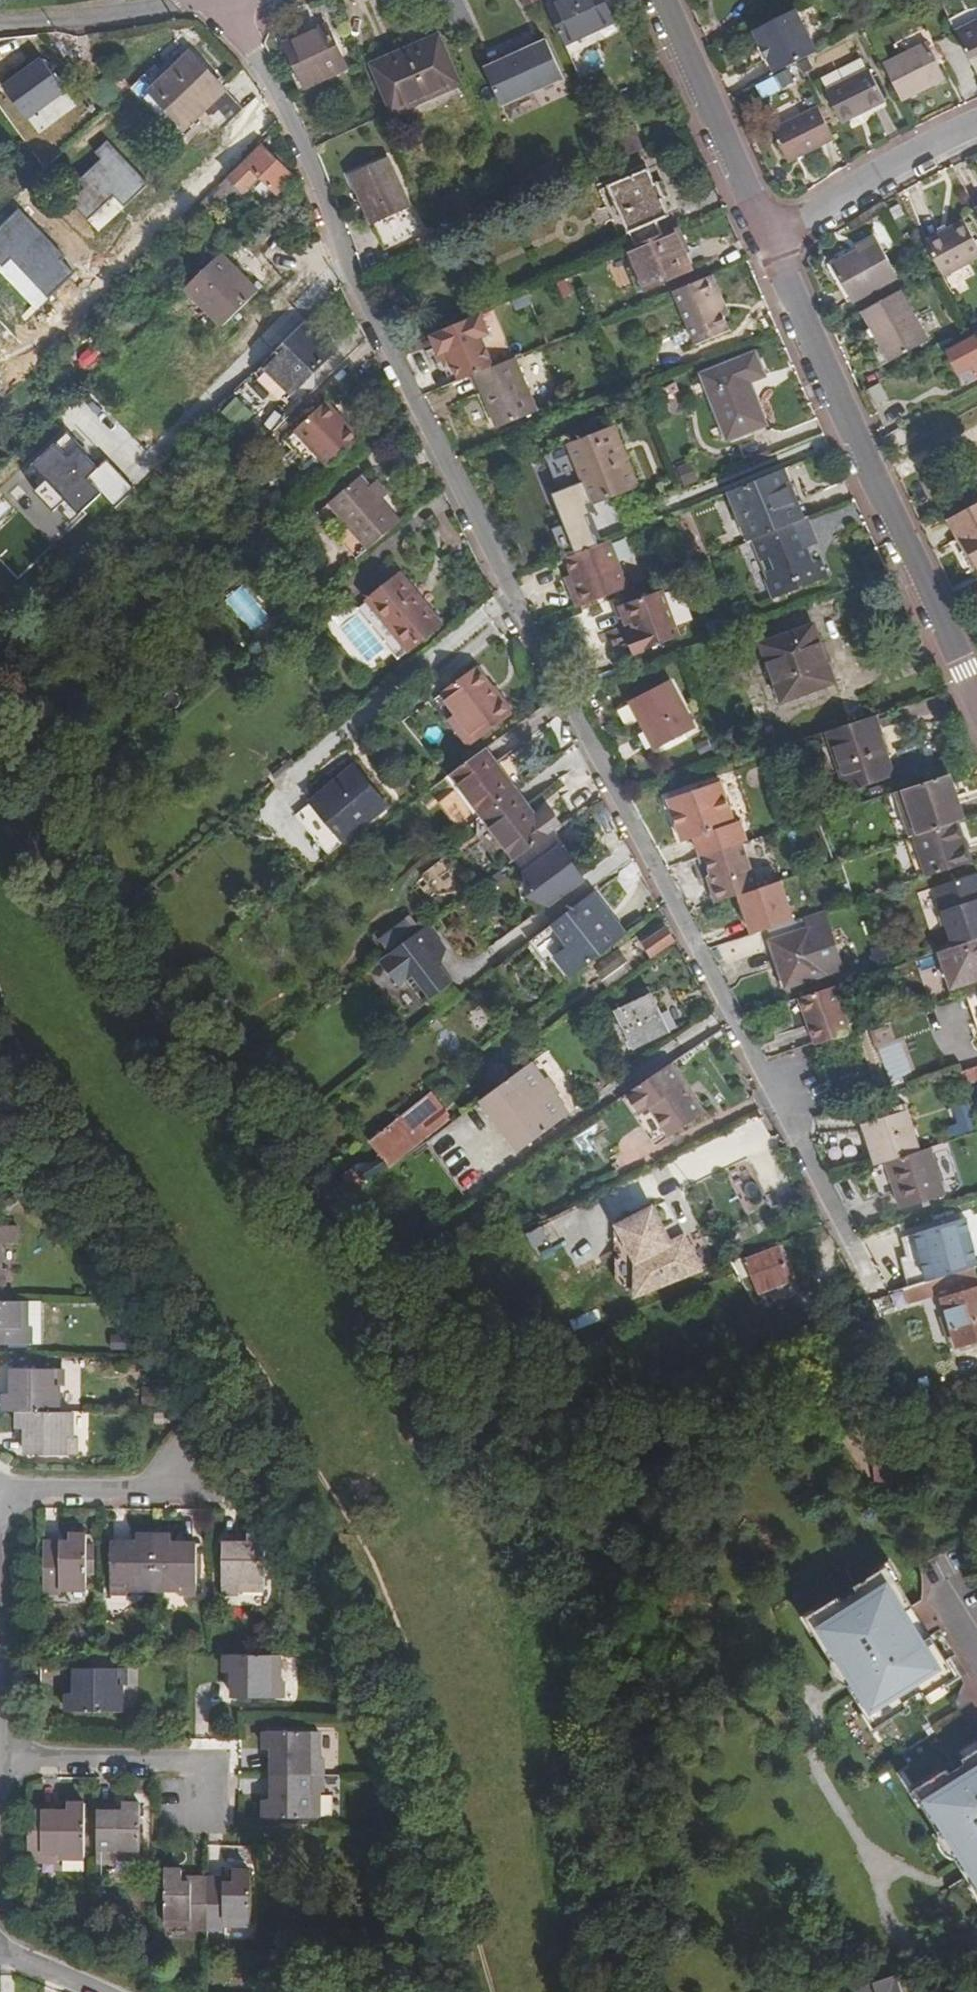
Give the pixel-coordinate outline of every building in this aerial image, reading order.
[(564,46),(614,23),(604,0),(562,0),(547,7),(564,46)] [(750,32),(771,75),(794,64),(814,54),(792,11),(750,32)] [(953,34),(969,65),(976,61),(976,24),(976,22),(953,34)] [(327,24),(285,44),(307,87),(347,69),(327,24)] [(373,64),(394,113),(452,88),(459,85),(439,37),(373,64)] [(517,52),(531,46),(528,40),(515,46),(517,52)] [(531,46),(517,52),(535,94),(562,82),(562,81),(544,40),(531,46)] [(925,43),(881,64),(899,103),(944,81),(925,43)] [(43,54),(5,89),(36,123),(74,89),(43,54)] [(243,108),(223,86),(220,89),(190,58),(153,93),(185,126),(205,108),(212,115),(223,128),(243,108)] [(871,65),(818,89),(837,131),(890,106),(871,65)] [(832,138),(817,109),(772,132),(786,161),(832,138)] [(609,150),(615,162),(642,152),(636,138),(609,150)] [(293,178),(261,145),(228,177),(235,184),(245,192),(260,176),(279,193),(293,178)] [(389,156),(350,174),(373,224),(412,208),(389,156)] [(554,163),(538,169),(542,180),(558,174),(554,163)] [(658,201),(652,187),(645,173),(608,189),(632,248),(659,237),(653,222),(665,217),(658,201)] [(228,177),(183,222),(190,229),(235,184),(228,177)] [(661,184),(652,187),(658,201),(666,197),(661,184)] [(897,205),(885,211),(892,223),(904,216),(897,205)] [(922,243),(938,272),(942,279),(976,260),(976,253),(961,222),(922,243)] [(632,248),(625,251),(643,292),(690,271),(683,254),(687,252),(677,229),(659,237),(632,248)] [(876,241),(832,264),(852,302),(896,279),(876,241)] [(222,252),(186,288),(223,327),(259,291),(222,252)] [(707,279),(722,314),(728,312),(714,276),(707,279)] [(730,332),(722,314),(707,279),(673,293),(694,347),(730,332)] [(901,292),(863,313),(892,365),(929,345),(901,292)] [(294,310),(258,345),(271,357),(305,322),(294,310)] [(306,321),(305,322),(271,357),(263,365),(294,395),(337,350),(306,321)] [(947,350),(959,373),(974,365),(976,370),(976,335),(947,350)] [(430,368),(439,390),(472,377),(462,354),(430,368)] [(756,354),(701,375),(727,441),(767,426),(751,383),(765,378),(756,354)] [(514,359),(475,376),(483,395),(491,413),(498,430),(537,413),(514,359)] [(326,402),(296,430),(329,466),(360,438),(326,402)] [(614,429),(569,447),(592,504),(637,487),(614,429)] [(122,478),(71,430),(23,480),(73,528),(122,478)] [(692,466),(676,469),(679,485),(695,482),(692,466)] [(750,541),(803,521),(783,470),(728,493),(748,542),(750,541)] [(361,478),(331,505),(368,547),(399,520),(361,478)] [(547,491),(559,552),(591,546),(579,485),(547,491)] [(958,540),(960,539),(976,568),(976,569),(976,507),(949,522),(958,540)] [(767,593),(823,572),(818,560),(810,563),(805,548),(816,544),(807,519),(803,521),(750,541),(765,579),(762,581),(767,593)] [(608,541),(554,561),(571,608),(614,593),(607,575),(620,571),(608,541)] [(825,577),(823,572),(767,593),(770,600),(825,577)] [(399,576),(367,602),(408,652),(440,626),(399,576)] [(247,592),(233,601),(250,629),(264,621),(247,592)] [(635,641),(675,626),(663,592),(620,607),(627,627),(633,625),(636,635),(634,636),(635,641)] [(680,640),(675,626),(635,641),(640,654),(680,640)] [(813,626),(761,645),(782,702),(835,683),(813,626)] [(640,654),(635,641),(628,643),(633,656),(640,654)] [(447,721),(468,748),(511,715),(493,690),(476,669),(432,701),(447,721)] [(670,681),(629,702),(654,751),(695,730),(670,681)] [(496,688),(493,690),(511,715),(514,713),(504,698),(496,688)] [(875,716),(825,732),(846,793),(896,777),(875,716)] [(485,751),(452,776),(483,818),(516,793),(485,751)] [(333,832),(380,795),(357,768),(312,804),(333,832)] [(949,775),(895,793),(910,838),(914,836),(956,822),(964,820),(949,775)] [(693,838),(700,857),(705,856),(742,843),(745,842),(738,822),(732,824),(718,783),(665,800),(681,842),(693,838)] [(548,836),(516,793),(483,818),(515,861),(548,836)] [(391,809),(380,795),(333,832),(343,845),(346,843),(362,831),(391,809)] [(296,816),(317,844),(333,832),(312,804),(296,816)] [(914,836),(928,877),(971,863),(956,822),(914,836)] [(367,838),(362,831),(346,843),(351,850),(367,838)] [(343,845),(333,832),(317,844),(327,857),(343,845)] [(526,874),(529,894),(570,863),(557,847),(560,844),(553,834),(517,861),(527,874),(526,874)] [(716,903),(757,889),(742,843),(705,856),(711,875),(715,886),(711,887),(716,903)] [(570,863),(529,894),(548,900),(579,877),(570,863)] [(958,946),(976,939),(976,875),(938,888),(958,946)] [(553,925),(570,948),(611,917),(593,894),(553,925)] [(842,969),(823,912),(804,918),(808,930),(771,942),(785,987),(820,976),(819,975),(842,969)] [(570,948),(585,968),(626,937),(611,917),(570,948)] [(426,924),(377,960),(398,987),(406,980),(409,985),(437,963),(434,958),(445,949),(426,924)] [(673,943),(663,929),(643,943),(652,957),(673,943)] [(940,952),(953,988),(976,980),(976,939),(958,946),(940,952)] [(618,960),(597,975),(606,987),(627,973),(618,960)] [(437,963),(409,985),(424,1004),(452,982),(437,963)] [(836,986),(785,1003),(794,1031),(809,1026),(815,1044),(851,1032),(836,986)] [(651,995),(616,1011),(634,1048),(669,1032),(651,995)] [(882,1077),(900,1076),(896,1046),(879,1047),(882,1077)] [(533,1061),(520,1071),(481,1100),(518,1151),(571,1114),(533,1061)] [(703,1116),(670,1065),(627,1094),(648,1124),(644,1127),(658,1147),(703,1116)] [(961,1072),(965,1085),(976,1081),(976,1067),(961,1072)] [(411,1108),(429,1131),(448,1116),(430,1093),(411,1108)] [(955,1133),(971,1130),(966,1104),(950,1107),(955,1133)] [(357,1164),(339,1179),(351,1194),(365,1182),(365,1181),(429,1131),(411,1108),(370,1140),(381,1155),(371,1163),(357,1164)] [(864,1123),(877,1165),(887,1162),(920,1152),(907,1110),(864,1123)] [(943,1197),(928,1149),(920,1152),(887,1162),(902,1210),(943,1197)] [(633,1293),(698,1268),(681,1235),(668,1242),(650,1207),(615,1225),(633,1260),(633,1293)] [(946,1277),(953,1274),(975,1267),(976,1267),(976,1266),(963,1220),(932,1230),(946,1277)] [(779,1247),(746,1259),(759,1291),(791,1279),(779,1247)] [(975,1267),(953,1274),(959,1294),(942,1299),(956,1346),(976,1339),(976,1275),(975,1267)] [(24,1302),(0,1301),(0,1344),(28,1344),(28,1327),(24,1327),(24,1302)] [(18,1413),(56,1413),(56,1388),(61,1388),(62,1371),(12,1370),(11,1387),(16,1387),(16,1395),(4,1396),(4,1413),(18,1413)] [(71,1413),(56,1413),(18,1413),(18,1430),(29,1430),(30,1437),(25,1438),(26,1456),(75,1456),(75,1438),(72,1438),(71,1413)] [(913,1447),(877,1452),(879,1477),(916,1472),(913,1447)] [(44,1542),(44,1593),(61,1593),(61,1588),(88,1588),(88,1535),(70,1534),(70,1549),(61,1549),(61,1542),(44,1542)] [(128,1588),(154,1589),(154,1535),(136,1535),(136,1549),(128,1549),(128,1543),(110,1543),(110,1594),(127,1594),(128,1588)] [(171,1535),(154,1535),(154,1589),(179,1590),(179,1595),(196,1595),(196,1544),(179,1543),(179,1549),(171,1549),(171,1535)] [(247,1536),(246,1549),(238,1549),(238,1544),(222,1544),(221,1595),(238,1596),(239,1590),(263,1591),(262,1536),(247,1536)] [(899,1584),(900,1584),(904,1582),(892,1563),(873,1575),(875,1579),(881,1575),(890,1590),(899,1584)] [(890,1590),(881,1575),(875,1579),(859,1589),(861,1593),(845,1603),(843,1599),(826,1610),(815,1616),(825,1630),(821,1633),(821,1634),(870,1711),(878,1706),(887,1720),(893,1716),(910,1706),(907,1702),(923,1692),(926,1696),(942,1686),(948,1682),(940,1668),(949,1662),(948,1662),(933,1637),(925,1641),(908,1613),(915,1608),(900,1584),(899,1584),(890,1590)] [(815,1616),(826,1610),(823,1606),(804,1618),(816,1636),(821,1634),(821,1633),(825,1630),(815,1616)] [(933,1637),(915,1608),(908,1613),(925,1641),(933,1637)] [(277,1681),(278,1655),(225,1655),(224,1672),(236,1672),(236,1681),(230,1681),(230,1699),(281,1700),(281,1681),(277,1681)] [(964,1678),(952,1659),(948,1662),(949,1662),(940,1668),(948,1682),(942,1686),(945,1690),(964,1678)] [(69,1712),(121,1712),(121,1687),(125,1687),(125,1669),(76,1669),(76,1687),(80,1687),(80,1695),(68,1696),(69,1712)] [(870,1711),(865,1714),(876,1733),(896,1720),(893,1716),(887,1720),(878,1706),(870,1711)] [(272,1758),(272,1776),(320,1776),(320,1759),(317,1759),(317,1734),(263,1733),(263,1750),(277,1750),(276,1758),(272,1758)] [(966,1760),(968,1764),(952,1774),(949,1770),(933,1781),(927,1784),(936,1798),(927,1804),(976,1883),(976,1753),(966,1760)] [(320,1794),(320,1776),(272,1776),(272,1793),(276,1793),(276,1801),(263,1801),(263,1819),(317,1820),(317,1794),(320,1794)] [(927,1784),(933,1781),(930,1777),(912,1789),(923,1807),(927,1804),(936,1798),(927,1784)] [(44,1860),(60,1861),(60,1856),(87,1857),(87,1803),(69,1803),(69,1815),(60,1815),(60,1811),(44,1811),(44,1860)] [(99,1812),(98,1861),(116,1861),(116,1857),(141,1857),(142,1805),(124,1804),(124,1815),(116,1815),(116,1812),(99,1812)] [(179,1928),(207,1928),(208,1879),(189,1878),(189,1883),(180,1883),(180,1872),(163,1871),(162,1933),(179,1933),(179,1928)] [(224,1879),(208,1879),(207,1928),(233,1928),(233,1934),(249,1934),(250,1873),(234,1873),(233,1884),(224,1884),(224,1879)]
